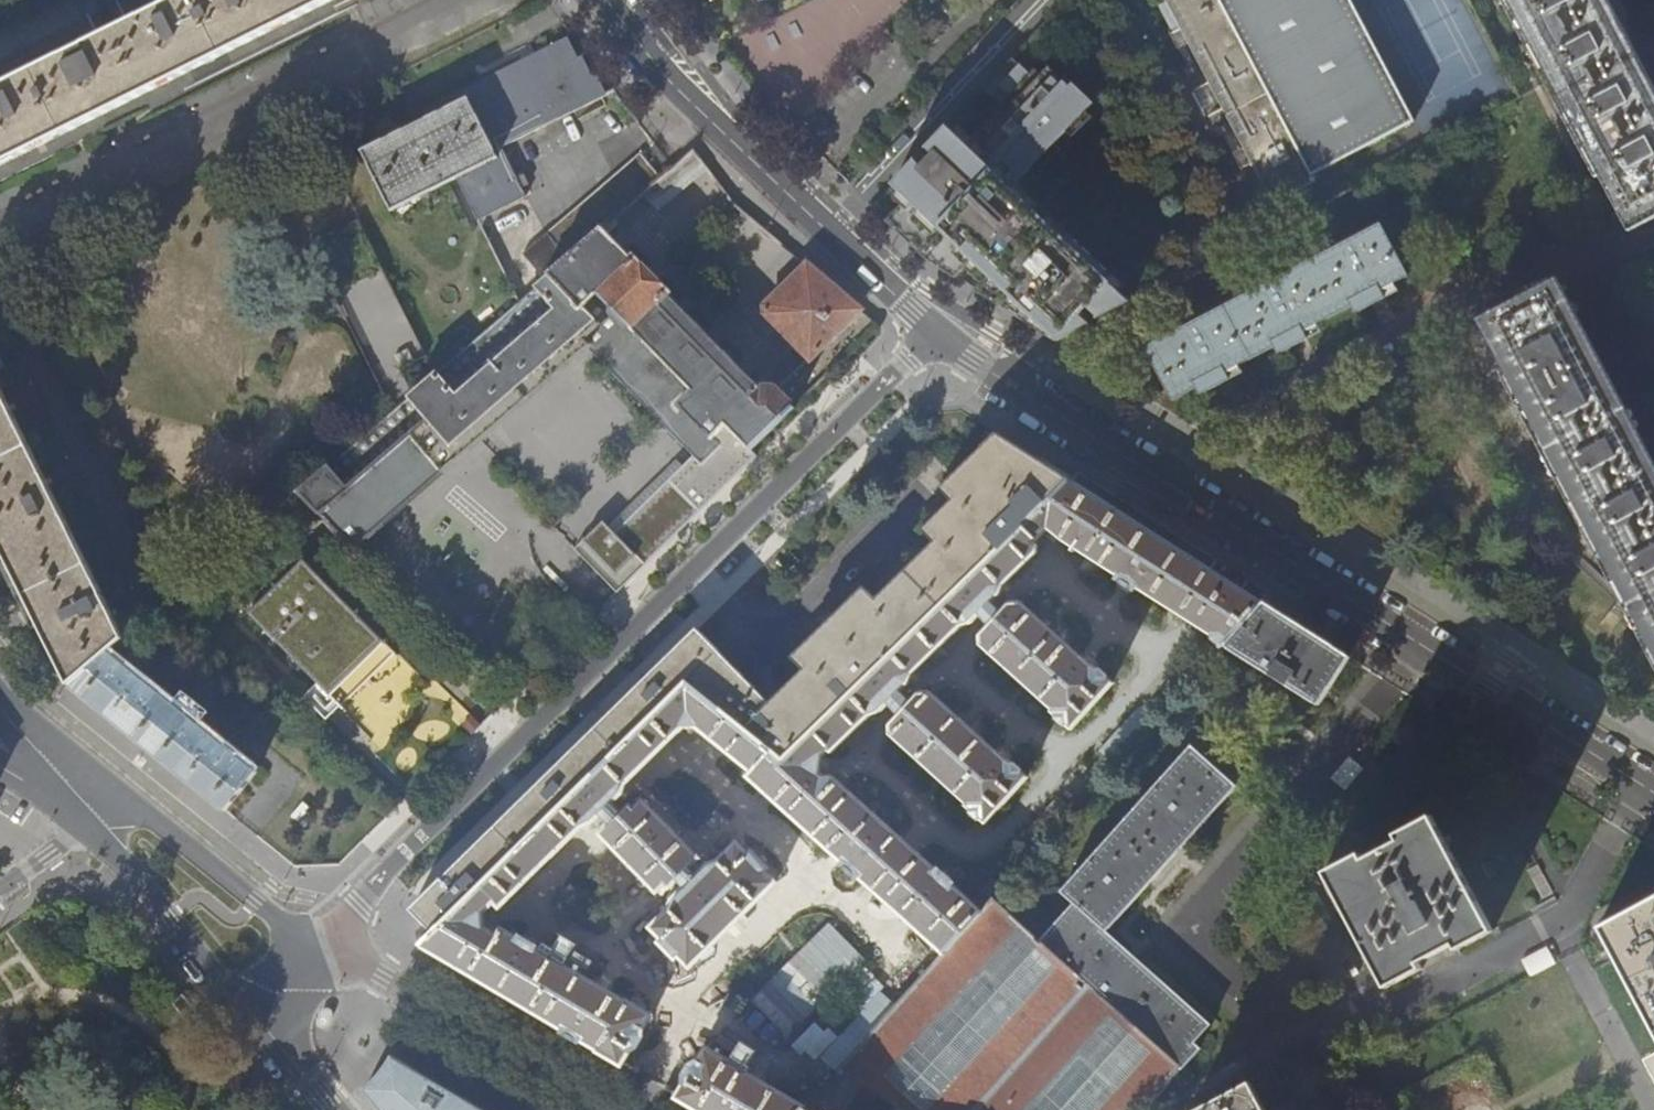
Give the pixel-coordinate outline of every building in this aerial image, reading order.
[(290,21),(332,0),(123,0),(118,2),(128,23),(101,37),(90,16),(0,61),(0,165),(290,21)] [(1273,204),(1315,181),(1312,175),(1414,124),(1349,0),(1166,0),(1273,204)] [(1629,223),(1653,210),(1653,95),(1632,53),(1604,0),(1512,0),(1629,223)] [(523,59),(469,85),(501,147),(574,111),(615,91),(614,90),(606,93),(596,73),(592,75),(582,55),(578,57),(568,37),(538,51),(523,59)] [(1058,341),(1130,303),(1102,274),(1106,270),(1074,240),(1070,244),(1039,214),(1011,188),(1093,101),(1072,82),(1069,85),(1048,65),(1035,78),(1012,56),(983,87),(1006,110),(971,147),(947,125),(926,147),(933,154),(922,165),(915,158),(893,183),(900,189),(916,205),(896,227),(918,248),(930,260),(943,268),(961,249),(981,267),(993,279),(1002,287),(994,300),(1043,331),(1058,341)] [(501,147),(469,85),(423,108),(428,117),(413,124),(362,150),(392,210),(458,177),(478,219),(527,195),(501,147)] [(672,167),(660,177),(642,193),(658,207),(706,166),(693,149),(683,158),(672,167)] [(642,193),(660,177),(649,164),(640,153),(631,160),(546,233),(567,258),(603,227),(642,193)] [(1166,388),(1173,400),(1234,368),(1282,342),(1334,315),(1376,293),(1408,276),(1380,224),(1145,347),(1155,366),(1166,388)] [(631,254),(603,227),(567,258),(549,273),(518,300),(437,371),(392,410),(299,491),(356,549),(482,441),(589,349),(694,456),(615,533),(603,521),(575,548),(617,592),(637,574),(651,559),(735,478),(757,456),(752,450),(773,427),(793,405),(776,388),(769,395),(668,292),(669,291),(632,253),(631,254)] [(767,312),(811,358),(860,309),(849,300),(835,288),(807,265),(767,304),(767,312)] [(1556,284),(1484,322),(1547,442),(1597,538),(1645,628),(1653,645),(1653,470),(1556,284)] [(804,356),(788,380),(798,386),(814,362),(804,356)] [(109,651),(125,638),(116,619),(109,607),(102,592),(44,476),(13,414),(7,402),(0,387),(0,567),(4,576),(31,630),(42,625),(56,655),(70,684),(109,651)] [(420,944),(423,945),(469,973),(575,1035),(600,1050),(600,1051),(627,1067),(629,1064),(625,1062),(634,1048),(638,1047),(643,1037),(642,1033),(652,1017),(634,1007),(635,1006),(628,1001),(627,1003),(537,949),(537,947),(521,938),(521,939),(503,929),(500,935),(484,927),(483,914),(497,901),(502,906),(583,827),(595,821),(601,815),(612,826),(603,835),(659,893),(669,884),(673,889),(680,882),(688,889),(677,900),(673,910),(654,928),(666,940),(662,943),(678,960),(682,957),(692,968),(777,884),(767,873),(770,870),(755,855),(751,858),(740,845),(724,860),(711,867),(699,878),(692,870),(701,861),(646,804),(637,813),(631,807),(624,815),(613,804),(623,795),(625,786),(684,728),(699,727),(754,772),(751,775),(846,862),(845,863),(859,875),(860,874),(863,877),(862,878),(883,897),(884,896),(945,952),(982,912),(952,884),(953,883),(939,871),(939,872),(921,856),(922,855),(901,836),(900,837),(833,775),(825,776),(820,770),(822,757),(830,750),(832,752),(870,715),(880,713),(889,704),(901,715),(892,725),(892,733),(969,803),(968,805),(986,822),(1027,777),(1009,759),(1007,761),(931,692),(922,693),(912,703),(901,692),(909,684),(913,673),(960,626),(970,624),(979,615),(992,627),(982,637),(982,645),(1054,709),(1052,711),(1072,728),(1113,683),(1094,665),(1092,667),(1021,603),(1013,603),(1003,614),(991,603),(999,594),(1002,585),(1036,552),(1036,545),(1033,542),(1049,526),(1061,539),(1120,576),(1119,577),(1134,587),(1135,585),(1184,616),(1183,617),(1208,633),(1209,632),(1211,633),(1212,637),(1224,645),(1262,603),(1263,601),(1269,592),(1263,588),(1259,585),(1090,478),(1079,472),(1071,480),(1053,469),(1010,442),(998,434),(971,460),(961,449),(943,466),(953,477),(946,484),(941,488),(953,501),(940,513),(923,529),(936,542),(877,599),(865,587),(802,648),(793,657),(805,669),(789,685),(770,703),(706,637),(698,629),(681,646),(633,693),(574,751),(532,792),(462,861),(423,899),(428,904),(418,915),(434,931),(420,944)] [(249,613),(340,707),(354,693),(381,667),(395,652),(304,559),(249,613)] [(1278,611),(1263,601),(1262,603),(1224,645),(1225,646),(1253,664),(1196,749),(1192,746),(1061,892),(1074,903),(1040,941),(1183,1068),(1201,1049),(1194,1043),(1210,1025),(1106,932),(1237,785),(1218,769),(1276,679),(1319,706),(1351,657),(1278,611)] [(109,652),(109,651),(70,684),(161,757),(226,810),(257,772),(134,672),(109,652)] [(1372,959),(1387,987),(1422,968),(1419,962),(1455,943),(1458,949),(1493,931),(1432,816),(1397,835),(1400,841),(1364,860),(1361,854),(1326,872),(1372,959)] [(1531,909),(1535,916),(1558,903),(1538,864),(1529,869),(1527,870),(1546,902),(1531,909)] [(1599,927),(1653,1030),(1653,898),(1599,927)] [(945,952),(915,986),(836,1073),(806,1107),(803,1109),(849,1109),(863,1085),(895,1104),(892,1109),(1146,1109),(1183,1068),(1040,941),(993,900),(982,912),(945,952)] [(827,1065),(836,1073),(915,986),(906,978),(827,1065)] [(172,1004),(192,1029),(204,1019),(184,995),(172,1004)] [(806,1107),(731,1064),(731,1063),(707,1049),(699,1064),(695,1065),(689,1077),(690,1081),(681,1095),(677,1093),(676,1096),(700,1109),(703,1109),(803,1109),(806,1107)] [(1642,1059),(1653,1081),(1653,1053),(1642,1059)] [(434,1079),(394,1056),(388,1065),(381,1074),(374,1082),(365,1089),(382,1109),(486,1109),(434,1079)] [(1250,1082),(1197,1109),(1265,1109),(1250,1082)] [(1288,1100),(1268,1109),(1293,1109),(1288,1100)]
